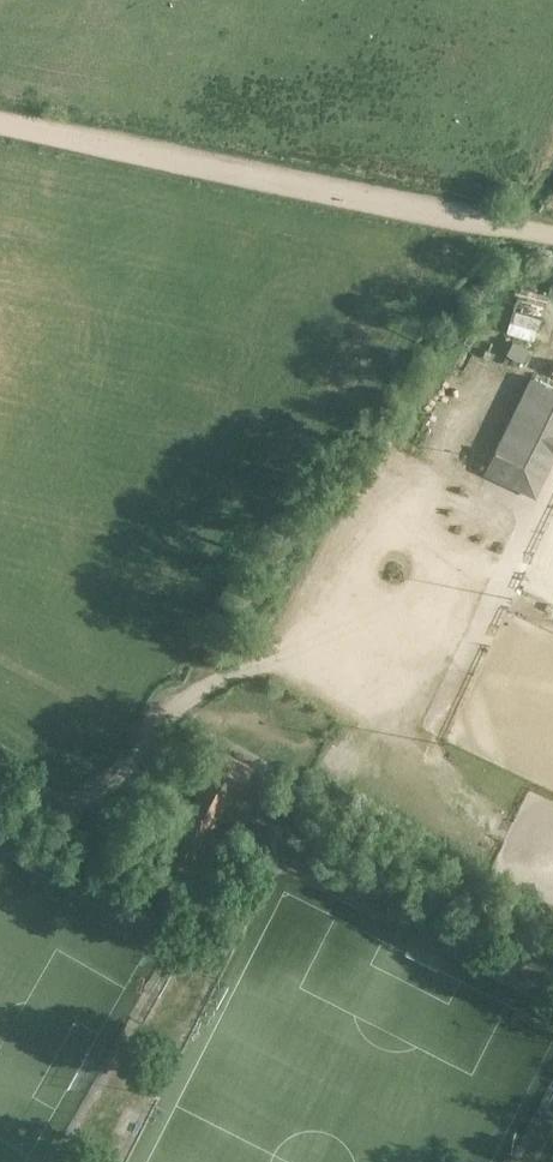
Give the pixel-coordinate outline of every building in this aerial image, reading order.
[(523,360),(529,347),(513,339),(507,352),(523,360)] [(494,450),(525,464),(552,406),(552,386),(531,375),(494,450)] [(208,775),(188,811),(166,853),(192,867),(233,788),(240,792),(253,766),(215,746),(201,772),(208,775)]
